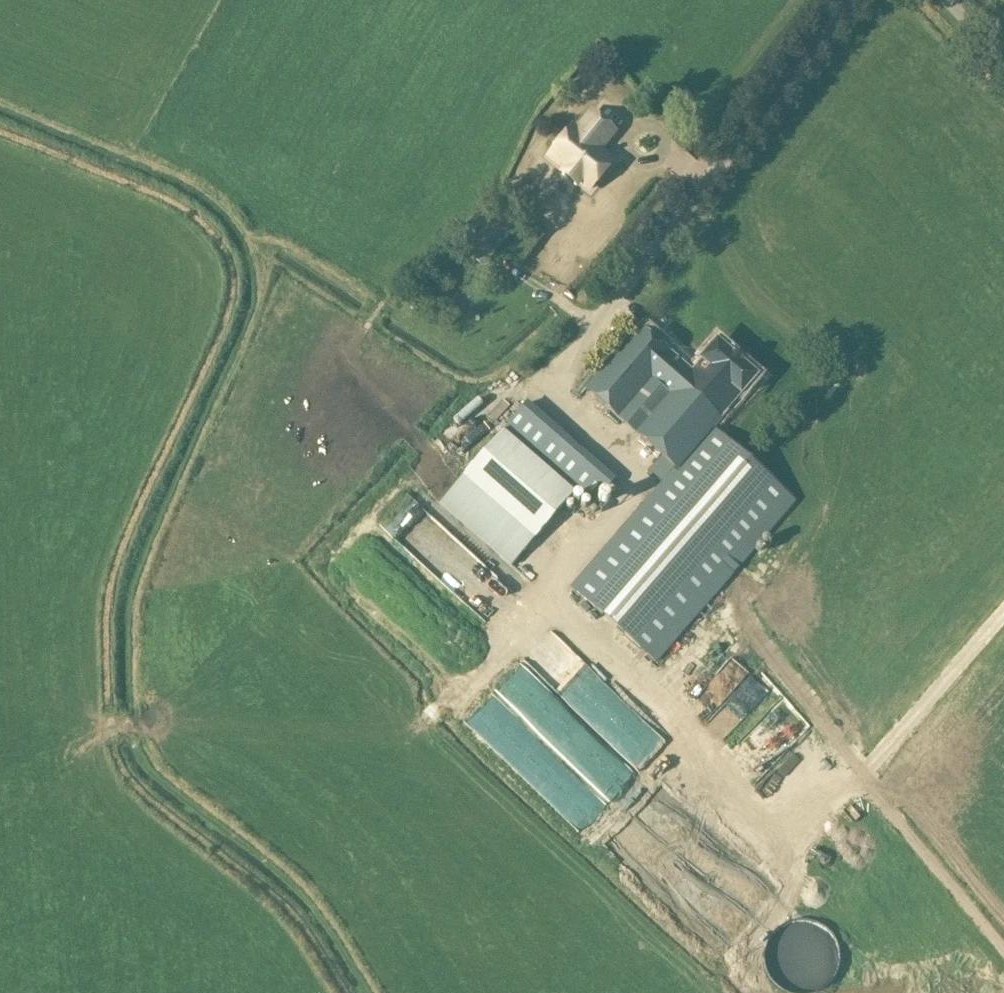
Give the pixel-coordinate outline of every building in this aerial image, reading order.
[(602,94),(592,102),(603,116),(613,108),(602,94)] [(589,189),(612,161),(600,151),(614,133),(591,114),(574,135),(570,132),(550,157),(589,189)] [(479,314),(468,325),(478,336),(489,325),(479,314)] [(700,362),(700,361),(690,370),(641,328),(585,392),(661,458),(649,472),(662,483),(571,588),(656,663),(792,506),(723,447),(729,440),(715,428),(728,414),(725,412),(740,395),(741,396),(757,376),(716,343),(700,362)] [(504,428),(593,506),(615,480),(526,402),(504,428)] [(462,478),(535,541),(575,494),(503,431),(462,478)] [(734,920),(735,855),(678,854),(677,887),(687,887),(687,901),(699,901),(699,919),(734,920)]
